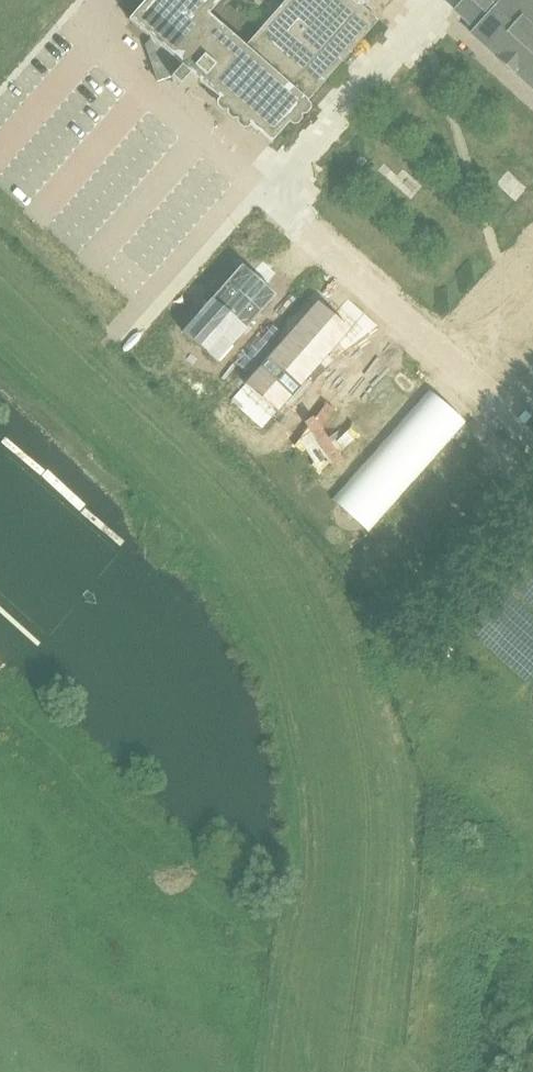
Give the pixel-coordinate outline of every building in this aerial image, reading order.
[(129,18),(129,19),(151,38),(144,45),(157,81),(172,77),(179,84),(190,72),(219,97),(249,124),(269,141),(270,142),(288,122),(292,118),(306,101),(377,20),(358,3),(360,0),(285,0),(244,46),(207,14),(220,0),(145,0),(129,18)] [(455,11),(475,29),(470,35),(532,89),(532,0),(465,0),(455,11)] [(241,264),(182,331),(216,361),(275,294),(241,264)] [(317,300),(244,382),(277,411),(350,329),(317,300)] [(369,532),(466,422),(430,389),(332,499),(369,532)] [(307,427),(294,446),(303,452),(314,437),(324,452),(312,465),(319,472),(331,461),(334,466),(342,460),(338,454),(357,436),(349,428),(332,445),(320,428),(334,409),(326,403),(314,418),(312,416),(304,422),(307,427)]
